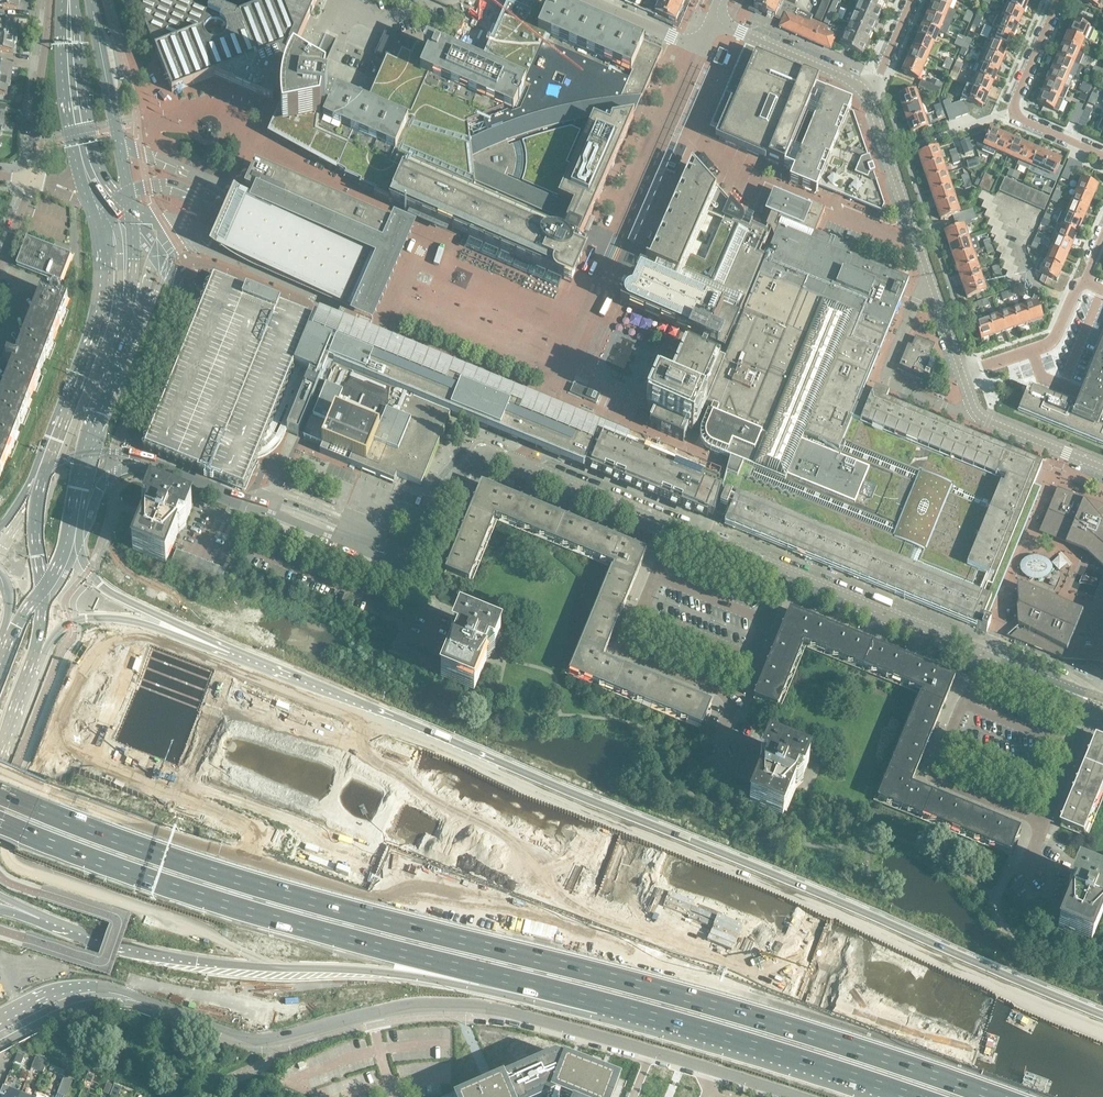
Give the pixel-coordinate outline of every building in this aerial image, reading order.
[(18,9),(19,0),(0,0),(0,8),(18,9)] [(155,49),(172,92),(214,76),(273,101),(317,0),(279,0),(260,8),(260,7),(240,15),(205,0),(136,0),(154,46),(155,48),(155,49)] [(661,0),(625,0),(625,1),(655,15),(661,0)] [(691,0),(661,0),(655,15),(654,18),(679,29),(691,0)] [(748,10),(761,16),(762,13),(766,15),(783,22),(786,15),(787,15),(796,19),(798,15),(800,10),(782,3),(783,0),(753,0),(748,10)] [(855,2),(860,4),(881,13),(884,5),(886,6),(886,5),(885,5),(887,1),(888,1),(888,0),(855,0),(855,2)] [(953,0),(934,0),(933,2),(949,9),(953,0)] [(1025,0),(1004,0),(1002,4),(1007,7),(1023,13),(1028,1),(1025,0)] [(631,75),(643,46),(644,45),(643,45),(642,46),(634,42),(634,41),(633,42),(625,38),(624,37),(624,38),(617,34),(616,34),(608,30),(607,30),(599,27),(599,26),(598,26),(590,23),(590,22),(589,22),(581,19),(581,18),(580,18),(572,15),(572,14),(571,15),(563,11),(545,2),(541,10),(535,8),(535,7),(534,7),(529,18),(520,14),(515,25),(505,21),(505,20),(504,21),(505,21),(501,29),(500,29),(500,30),(501,30),(497,39),(496,39),(493,48),(492,48),(492,49),(489,57),(488,57),(488,58),(485,67),(484,67),(480,66),(472,62),(464,59),(463,58),(463,59),(454,55),(454,54),(445,51),(446,50),(427,42),(427,43),(424,50),(396,38),(366,107),(337,94),(324,124),(353,136),(395,154),(429,78),(513,115),(546,38),(631,75)] [(944,21),(949,9),(933,2),(928,14),(944,21)] [(877,21),(881,13),(860,4),(850,25),(871,34),(875,26),(876,27),(877,27),(876,26),(878,22),(879,22),(879,21),(877,21)] [(1018,26),(1023,13),(1007,7),(1002,19),(1018,26)] [(939,33),(944,21),(928,14),(923,26),(939,33)] [(825,32),(827,28),(798,15),(796,19),(787,15),(786,15),(783,22),(781,27),(780,27),(830,49),(833,43),(835,37),(831,35),(825,32)] [(1013,37),(1018,26),(1002,19),(997,16),(992,28),(997,30),(1013,37)] [(15,38),(17,38),(18,23),(0,21),(0,36),(15,38)] [(1074,21),(1069,33),(1084,40),(1089,42),(1094,30),(1074,21)] [(868,42),(871,34),(850,25),(846,36),(833,30),(831,35),(835,37),(833,43),(862,56),(866,47),(867,49),(868,48),(867,47),(868,43),(870,43),(868,42)] [(933,44),(939,33),(923,26),(918,37),(933,44)] [(1008,49),(1013,37),(997,30),(992,42),(1008,49)] [(1079,52),(1084,40),(1069,33),(1063,45),(1079,52)] [(0,36),(0,51),(14,52),(15,38),(0,36)] [(929,56),(933,44),(918,37),(913,49),(929,56)] [(584,234),(633,120),(632,120),(632,117),(631,117),(631,114),(630,105),(631,105),(631,101),(642,101),(662,54),(643,46),(631,75),(546,38),(513,115),(429,78),(395,154),(353,136),(338,171),(345,175),(344,177),(360,184),(359,186),(375,193),(374,195),(390,201),(389,203),(427,220),(551,274),(572,283),(586,250),(577,246),(578,244),(579,244),(582,238),(584,234)] [(1003,60),(1008,49),(992,42),(987,53),(1003,60)] [(1074,64),(1079,52),(1063,45),(1058,57),(1074,64)] [(784,168),(815,91),(818,84),(754,57),(756,52),(745,47),(711,127),(723,132),(719,140),(784,168)] [(923,67),(929,56),(913,49),(908,60),(923,67)] [(723,65),(727,55),(718,51),(714,61),(723,65)] [(998,72),(1003,60),(987,53),(982,51),(977,63),(982,65),(998,72)] [(1069,75),(1074,64),(1058,57),(1053,68),(1069,75)] [(918,79),(923,67),(908,60),(902,72),(918,79)] [(13,67),(0,64),(0,79),(9,81),(11,81),(13,67)] [(992,83),(998,72),(982,65),(977,77),(992,83)] [(1101,69),(1099,68),(1094,66),(1092,72),(1098,74),(1101,69)] [(324,124),(337,94),(337,93),(323,84),(312,77),(296,67),(269,133),(338,171),(353,136),(324,124)] [(1064,87),(1069,75),(1053,68),(1048,80),(1064,87)] [(987,95),(992,83),(977,77),(972,88),(987,95)] [(9,81),(0,79),(0,94),(7,95),(9,81)] [(1069,89),(1064,87),(1048,80),(1043,92),(1064,101),(1069,89)] [(941,89),(935,86),(922,81),(919,87),(932,93),(933,92),(939,94),(941,89)] [(987,95),(972,88),(967,86),(960,102),(964,100),(965,100),(982,107),(987,95)] [(1087,97),(1089,92),(1083,89),(1080,94),(1087,97)] [(822,177),(826,179),(848,123),(845,122),(849,113),(852,106),(825,95),(815,91),(784,168),(794,172),(789,183),(816,193),(819,186),(822,177)] [(899,97),(903,109),(919,104),(915,91),(899,97)] [(1058,113),(1064,101),(1043,92),(1038,104),(1058,113)] [(960,102),(957,103),(962,116),(969,114),(964,100),(960,102)] [(962,116),(957,103),(951,105),(956,118),(962,116)] [(923,115),(919,104),(903,109),(907,121),(923,115)] [(956,118),(951,105),(945,107),(949,121),(956,118)] [(1075,124),(1081,111),(1074,108),(1069,121),(1075,124)] [(1085,128),(1090,115),(1084,112),(1078,125),(1085,128)] [(927,114),(923,115),(907,121),(912,134),(932,126),(927,114)] [(996,151),(1003,135),(990,130),(988,136),(982,133),(976,145),(982,148),(981,150),(993,156),(996,150),(996,151)] [(1008,156),(1014,140),(1003,135),(996,151),(1008,156)] [(1019,161),(1026,145),(1014,140),(1008,156),(1019,161)] [(973,152),(969,142),(969,141),(961,143),(965,155),(973,152)] [(678,145),(671,163),(679,165),(686,148),(678,145)] [(1031,166),(1038,151),(1026,145),(1019,161),(1031,166)] [(922,161),(924,167),(942,161),(937,148),(919,154),(921,161),(922,161)] [(958,156),(956,149),(949,151),(951,158),(958,156)] [(1040,176),(1049,156),(1038,151),(1031,166),(1029,171),(1040,176)] [(960,162),(958,156),(951,158),(954,164),(960,162)] [(1061,161),(1049,156),(1040,176),(1056,183),(1063,168),(1059,166),(1061,161)] [(969,162),(971,167),(981,163),(978,157),(969,162)] [(877,181),(869,158),(861,161),(854,176),(865,180),(871,183),(875,181),(877,181)] [(1070,175),(1075,162),(1069,159),(1064,172),(1070,175)] [(946,174),(942,161),(924,167),(923,167),(925,174),(926,174),(929,180),(946,174)] [(713,288),(739,227),(740,226),(741,224),(741,223),(741,222),(742,222),(742,221),(742,220),(742,219),(741,219),(741,218),(741,217),(740,217),(730,205),(716,190),(697,169),(692,162),(688,170),(649,259),(649,260),(655,263),(657,264),(679,274),(713,288)] [(1077,178),(1082,165),(1075,162),(1070,175),(1077,178)] [(213,237),(208,247),(364,315),(403,228),(272,171),(255,164),(245,188),(257,193),(256,197),(254,200),(234,191),(228,204),(222,217),(213,237)] [(951,187),(946,174),(929,180),(927,180),(930,187),(931,187),(933,193),(932,193),(951,187)] [(961,176),(963,183),(970,180),(968,174),(961,176)] [(1006,194),(1011,181),(1005,178),(999,191),(1006,194)] [(972,187),(970,180),(963,183),(965,189),(972,187)] [(1082,180),(1077,191),(1092,198),(1097,186),(1082,180)] [(1012,197),(1018,184),(1011,181),(1006,194),(1012,197)] [(1019,199),(1024,186),(1018,184),(1012,197),(1019,199)] [(1025,202),(1030,189),(1024,186),(1019,199),(1025,202)] [(955,200),(951,187),(932,193),(934,200),(935,200),(937,206),(936,206),(955,200)] [(1031,205),(1037,192),(1030,189),(1025,202),(1031,205)] [(1087,210),(1092,198),(1077,191),(1072,203),(1087,210)] [(994,198),(981,192),(979,199),(984,201),(991,204),(992,204),(994,198)] [(1038,207),(1043,195),(1037,192),(1031,205),(1038,207)] [(729,349),(725,360),(705,407),(709,409),(709,411),(701,430),(701,431),(701,432),(700,433),(700,435),(700,437),(700,438),(701,440),(701,442),(702,443),(703,445),(704,446),(705,448),(706,449),(708,450),(709,451),(712,452),(726,458),(730,460),(753,469),(801,353),(793,334),(795,329),(800,316),(808,319),(813,317),(820,302),(853,316),(851,322),(849,325),(845,323),(802,426),(807,428),(845,444),(850,446),(871,397),(866,395),(862,393),(874,367),(885,339),(884,339),(885,337),(888,331),(908,282),(884,272),(883,273),(845,257),(846,256),(843,255),(846,248),(815,235),(825,211),(780,193),(778,198),(779,198),(772,217),(771,217),(769,217),(767,217),(767,218),(766,218),(765,219),(765,220),(765,221),(764,222),(764,223),(765,224),(765,225),(766,226),(767,227),(768,227),(767,228),(770,230),(774,240),(760,274),(763,275),(751,304),(748,303),(745,309),(743,314),(728,349),(729,349)] [(1044,210),(1049,199),(1050,197),(1043,195),(1038,207),(1044,210)] [(959,213),(955,200),(936,206),(941,220),(953,216),(953,215),(959,213)] [(997,207),(992,204),(991,204),(984,201),(982,207),(987,210),(994,213),(995,213),(997,207)] [(1082,222),(1087,210),(1072,203),(1067,215),(1066,215),(1082,222)] [(955,222),(975,215),(973,209),(959,213),(953,215),(953,216),(955,222)] [(1000,215),(995,213),(994,213),(987,210),(985,216),(991,219),(997,222),(998,222),(1000,215)] [(1077,234),(1082,222),(1066,215),(1067,215),(1062,213),(1056,225),(1061,227),(1077,234)] [(1045,214),(1043,219),(1050,222),(1052,217),(1045,214)] [(977,222),(975,215),(955,222),(957,228),(964,226),(977,222)] [(1003,224),(998,222),(997,222),(991,219),(988,225),(993,228),(1000,231),(1000,230),(1003,224)] [(760,274),(774,240),(770,230),(767,228),(766,228),(764,231),(750,225),(748,230),(748,231),(740,248),(741,249),(722,291),(748,303),(751,304),(763,275),(760,274)] [(968,239),(964,226),(957,228),(945,232),(949,246),(968,239)] [(744,229),(739,227),(713,288),(679,274),(657,264),(655,263),(652,269),(650,273),(743,314),(745,309),(748,303),(722,291),(741,249),(740,248),(748,231),(744,229)] [(1072,245),(1077,234),(1061,227),(1056,238),(1072,245)] [(1006,233),(1000,230),(1000,231),(993,228),(991,234),(996,236),(1003,240),(1004,239),(1006,233)] [(1009,242),(1004,239),(1003,240),(996,236),(994,243),(999,245),(1006,248),(1007,248),(1009,242)] [(1035,237),(1033,242),(1040,245),(1042,240),(1035,237)] [(1067,257),(1072,245),(1056,238),(1051,250),(1067,257)] [(973,252),(968,239),(949,246),(950,246),(951,246),(953,252),(952,252),(954,259),(973,252)] [(983,241),(985,248),(992,246),(990,239),(983,241)] [(42,292),(45,293),(56,297),(56,294),(71,257),(27,240),(16,267),(49,279),(44,291),(42,291),(42,292)] [(1012,250),(1007,248),(1006,248),(999,245),(997,251),(1002,254),(1009,257),(1010,257),(1012,250)] [(994,252),(992,246),(985,248),(988,254),(994,252)] [(1062,269),(1067,257),(1051,250),(1046,262),(1062,269)] [(977,265),(973,252),(954,259),(955,259),(957,265),(956,265),(958,272),(977,265)] [(1015,259),(1010,257),(1009,257),(1002,254),(1000,260),(1005,263),(1012,266),(1015,259)] [(1056,281),(1062,269),(1046,262),(1041,274),(1043,275),(1040,281),(1045,284),(1044,285),(1045,285),(1048,277),(1056,281)] [(1018,268),(1012,266),(1005,263),(1003,269),(1008,272),(1015,275),(1018,268)] [(981,278),(977,265),(958,272),(959,271),(962,278),(960,278),(963,285),(981,278)] [(992,267),(994,274),(1001,272),(999,265),(992,267)] [(728,349),(743,314),(650,273),(646,271),(645,271),(644,272),(643,272),(643,273),(643,274),(636,290),(628,287),(620,304),(628,308),(629,308),(643,314),(645,315),(659,321),(661,322),(675,328),(676,329),(690,335),(694,337),(703,341),(701,344),(701,346),(725,356),(728,349)] [(1003,278),(1001,272),(994,274),(996,280),(1003,278)] [(1021,277),(1015,275),(1008,272),(1006,278),(1018,283),(1021,277)] [(202,274),(195,291),(196,291),(207,295),(207,296),(208,296),(209,296),(240,309),(240,310),(241,310),(242,309),(251,313),(252,314),(252,313),(273,322),(273,323),(274,323),(274,322),(280,324),(279,325),(288,329),(291,321),(292,321),(293,321),(294,321),(295,320),(295,319),(295,318),(296,318),(295,318),(295,317),(295,316),(294,316),(294,315),(279,310),(281,306),(279,306),(269,302),(268,302),(258,298),(258,297),(257,298),(248,294),(248,293),(247,293),(246,293),(215,281),(216,280),(214,279),(214,280),(202,275),(202,274)] [(986,292),(981,278),(963,285),(964,284),(966,291),(965,291),(967,298),(986,292)] [(1033,299),(1038,301),(1041,294),(1036,292),(1033,299)] [(43,365),(68,301),(60,298),(61,296),(56,294),(56,297),(45,293),(20,358),(10,354),(5,344),(0,357),(0,364),(15,370),(0,409),(0,477),(8,457),(8,456),(43,365)] [(287,384),(293,370),(313,320),(301,315),(281,306),(279,310),(294,315),(294,316),(295,316),(295,317),(295,318),(296,318),(295,318),(295,319),(295,320),(294,321),(293,321),(292,321),(291,321),(288,329),(279,325),(280,324),(274,322),(274,323),(273,323),(273,322),(252,313),(252,314),(251,313),(242,309),(241,310),(240,310),(240,309),(209,296),(208,296),(207,296),(207,295),(201,310),(144,450),(227,483),(244,490),(287,384)] [(853,316),(820,302),(813,317),(808,319),(800,316),(795,329),(793,334),(801,353),(753,469),(761,472),(779,479),(785,482),(785,480),(801,444),(805,432),(807,428),(802,426),(845,323),(849,325),(851,322),(853,316)] [(1037,303),(1024,307),(1030,323),(1042,319),(1037,303)] [(1030,323),(1024,307),(1012,311),(1018,327),(1030,323)] [(1018,327),(1012,311),(1000,315),(1006,331),(1018,327)] [(1006,331),(1000,315),(988,319),(994,335),(1006,331)] [(642,328),(652,330),(654,321),(644,318),(642,328)] [(994,335),(988,319),(976,324),(981,340),(994,335)] [(313,320),(312,321),(293,370),(310,377),(287,432),(288,433),(299,437),(323,378),(329,363),(335,366),(451,413),(511,438),(512,438),(529,445),(560,458),(585,468),(590,470),(603,439),(585,431),(586,429),(575,424),(574,427),(542,414),(524,406),(525,404),(514,399),(513,402),(488,392),(489,389),(477,384),(476,387),(427,367),(428,364),(416,359),(415,362),(353,337),(354,334),(345,331),(343,330),(342,332),(334,330),(320,323),(314,320),(313,320)] [(931,354),(932,351),(935,345),(915,337),(912,346),(910,345),(909,345),(908,345),(908,346),(907,346),(899,366),(903,368),(901,373),(928,384),(929,379),(925,377),(924,378),(921,376),(930,354),(931,354)] [(1085,386),(1079,400),(1082,401),(1081,403),(1080,403),(1079,403),(1078,404),(1078,405),(1078,406),(1079,406),(1079,407),(1079,408),(1068,404),(1028,387),(1019,411),(1102,445),(1102,340),(1085,386)] [(705,407),(725,360),(687,343),(667,390),(658,386),(653,398),(647,412),(650,413),(655,416),(650,427),(683,442),(684,440),(683,440),(688,430),(694,433),(705,407)] [(667,377),(672,364),(662,360),(653,380),(656,381),(659,373),(667,377)] [(450,416),(451,413),(335,366),(333,371),(331,370),(331,371),(332,372),(328,383),(326,383),(327,384),(325,389),(324,389),(325,390),(325,389),(331,392),(330,392),(331,393),(329,398),(328,397),(326,397),(325,397),(324,397),(322,398),(321,398),(321,399),(320,400),(319,401),(304,439),(323,446),(320,453),(362,470),(362,471),(375,477),(375,475),(381,478),(380,479),(393,484),(394,483),(397,477),(421,487),(450,416)] [(885,400),(886,401),(886,400),(888,395),(889,394),(875,388),(872,395),(873,395),(885,400)] [(996,594),(1024,527),(1025,522),(1038,491),(1033,489),(1041,467),(1012,455),(1012,457),(1006,454),(1006,452),(871,397),(850,446),(919,474),(921,475),(950,487),(949,490),(935,523),(928,540),(924,550),(919,563),(996,594)] [(845,444),(807,428),(805,432),(801,444),(813,449),(814,445),(819,447),(818,448),(839,457),(843,448),(845,444)] [(645,456),(603,439),(590,470),(709,519),(718,486),(720,480),(708,475),(697,471),(689,468),(682,466),(676,464),(673,463),(661,461),(657,460),(653,458),(645,456)] [(917,487),(903,481),(861,463),(860,466),(839,457),(818,448),(819,447),(814,445),(813,449),(801,444),(785,480),(900,525),(903,518),(923,526),(933,503),(913,494),(917,487)] [(919,474),(845,444),(843,448),(839,457),(860,466),(861,463),(903,481),(917,487),(921,475),(919,474)] [(906,568),(915,546),(895,538),(853,520),(825,509),(808,502),(789,494),(749,478),(728,469),(722,489),(714,515),(716,516),(717,513),(724,515),(728,517),(725,525),(733,529),(895,595),(897,592),(899,593),(898,596),(904,598),(976,628),(986,632),(991,621),(986,619),(988,615),(987,615),(992,603),(941,582),(906,568)] [(785,482),(753,469),(750,474),(749,478),(808,502),(825,509),(853,520),(895,538),(900,525),(785,480),(785,482)] [(950,487),(921,475),(917,487),(913,494),(933,503),(923,526),(903,518),(900,525),(895,538),(915,546),(924,550),(928,540),(935,523),(949,490),(950,487)] [(515,529),(526,503),(481,485),(470,512),(493,521),(497,523),(497,522),(515,529)] [(1049,508),(1044,528),(1092,547),(1094,548),(1099,546),(1101,545),(1102,543),(1102,504),(1099,503),(1088,499),(1087,500),(1080,498),(1080,496),(1057,488),(1049,508)] [(174,542),(178,534),(184,527),(185,527),(185,526),(192,510),(192,509),(152,493),(145,510),(145,511),(149,513),(146,521),(145,520),(145,521),(142,529),(141,532),(138,538),(135,546),(134,547),(150,553),(150,554),(151,554),(167,560),(171,552),(171,551),(174,543),(174,542)] [(553,545),(564,519),(526,503),(515,529),(553,545)] [(497,523),(493,521),(470,512),(461,534),(485,543),(488,544),(497,523)] [(591,560),(602,534),(564,519),(553,545),(591,560)] [(488,544),(485,543),(461,534),(446,572),(445,575),(471,586),(488,544)] [(646,552),(602,534),(591,560),(609,568),(609,569),(612,570),(613,571),(635,580),(646,552)] [(924,550),(915,546),(906,568),(941,582),(992,603),(994,599),(996,594),(919,563),(924,550)] [(177,565),(183,552),(182,552),(176,550),(171,562),(177,565)] [(184,567),(189,554),(188,555),(183,553),(183,552),(177,565),(184,567)] [(1061,569),(1069,561),(1061,553),(1054,561),(1061,569)] [(190,570),(195,557),(195,558),(189,555),(189,554),(184,567),(190,570)] [(196,572),(201,559),(201,560),(195,558),(195,557),(190,570),(196,572)] [(202,575),(207,562),(207,563),(201,560),(201,559),(196,572),(202,575)] [(1024,570),(1025,572),(1026,573),(1028,575),(1030,576),(1032,577),(1034,577),(1036,578),(1038,578),(1040,577),(1042,577),(1044,576),(1046,575),(1048,573),(1049,571),(1049,569),(1048,567),(1047,565),(1046,563),(1044,562),(1042,561),(1040,560),(1038,560),(1036,559),(1034,559),(1032,560),(1030,560),(1028,561),(1026,562),(1024,564),(1023,566),(1023,568),(1024,570)] [(208,577),(213,564),(213,565),(207,563),(208,562),(207,562),(202,575),(208,577)] [(214,580),(220,567),(219,567),(219,568),(213,565),(214,564),(213,564),(208,577),(214,580)] [(220,582),(225,570),(226,570),(225,569),(225,570),(219,568),(220,567),(214,580),(220,582)] [(619,618),(635,580),(613,571),(612,570),(609,569),(593,607),(619,618)] [(604,656),(619,618),(593,607),(577,645),(601,655),(604,656)] [(823,656),(834,629),(790,611),(779,638),(801,648),(802,648),(805,649),(805,648),(823,656)] [(1085,660),(1102,662),(1102,621),(1039,616),(1034,617),(1029,619),(1024,622),(1020,626),(1019,626),(1009,636),(1046,651),(1046,650),(1059,655),(1059,657),(1064,659),(1085,660)] [(453,647),(453,648),(442,673),(475,687),(486,660),(485,660),(488,652),(493,653),(500,636),(461,619),(460,620),(454,637),(453,637),(453,647)] [(872,645),(834,629),(823,656),(861,671),(872,645)] [(802,648),(801,648),(779,638),(770,660),(793,670),(796,671),(805,649),(802,648)] [(395,654),(401,641),(400,641),(400,642),(394,640),(395,639),(394,639),(394,640),(389,652),(395,654)] [(401,657),(407,644),(406,644),(406,645),(400,642),(401,641),(395,654),(401,657)] [(407,659),(413,646),(412,647),(406,645),(407,644),(401,657),(407,659)] [(613,695),(623,668),(600,659),(601,655),(577,645),(565,675),(613,695)] [(899,687),(910,660),(872,645),(861,671),(899,687)] [(414,662),(419,649),(418,650),(413,647),(413,646),(407,659),(414,662)] [(420,664),(425,651),(424,652),(419,650),(419,649),(414,662),(420,664)] [(426,667),(431,654),(430,655),(425,652),(425,651),(420,664),(426,667)] [(432,669),(437,656),(437,657),(431,655),(431,654),(426,667),(432,669)] [(443,659),(437,657),(437,656),(432,669),(438,672),(443,659)] [(796,671),(793,670),(770,660),(753,701),(779,712),(796,671)] [(955,679),(910,660),(899,687),(917,694),(917,695),(943,706),(955,679)] [(650,710),(661,684),(623,668),(613,695),(650,710)] [(711,704),(661,684),(650,710),(704,732),(711,714),(708,713),(711,704)] [(992,694),(986,692),(983,698),(989,701),(992,694)] [(928,744),(943,706),(917,695),(901,733),(928,744)] [(912,782),(928,744),(901,733),(886,771),(910,781),(912,782)] [(1098,737),(1087,765),(1102,771),(1102,739),(1098,737)] [(800,780),(801,780),(802,779),(808,762),(809,762),(769,746),(762,763),(762,764),(763,764),(763,774),(762,773),(751,800),(749,803),(782,817),(784,813),(794,787),(793,786),(800,780)] [(1087,765),(1078,786),(1101,796),(1102,797),(1102,771),(1087,765)] [(704,781),(709,768),(708,769),(703,767),(703,766),(702,766),(697,778),(704,781)] [(710,783),(715,771),(714,771),(709,769),(709,768),(704,781),(710,783)] [(716,786),(721,773),(721,774),(715,772),(715,771),(710,783),(716,786)] [(908,785),(910,781),(886,771),(873,802),(921,821),(932,795),(908,785)] [(722,788),(727,776),(721,774),(721,773),(716,786),(722,788)] [(728,791),(733,778),(733,779),(727,777),(727,776),(722,788),(728,791)] [(734,793),(739,780),(739,781),(733,779),(733,778),(728,791),(734,793)] [(740,796),(745,783),(745,784),(739,781),(740,780),(739,780),(734,793),(740,796)] [(746,783),(745,783),(740,796),(747,798),(751,786),(745,783),(746,783)] [(1101,796),(1078,786),(1061,828),(1087,838),(1102,800),(1102,797),(1101,796)] [(969,810),(932,795),(921,821),(959,836),(969,810)] [(1019,830),(969,810),(959,836),(1012,858),(1019,840),(1016,839),(1019,830)] [(1094,934),(1102,913),(1102,910),(1102,883),(1077,872),(1070,890),(1070,899),(1059,926),(1057,930),(1091,944),(1092,940),(1092,939),(1094,934)] [(1012,907),(1017,894),(1016,895),(1011,893),(1011,892),(1005,904),(1012,907)] [(1018,909),(1023,897),(1023,896),(1023,897),(1017,895),(1017,894),(1012,907),(1018,909)] [(1024,912),(1029,899),(1029,900),(1023,898),(1024,897),(1023,897),(1018,909),(1024,912)] [(1030,914),(1035,901),(1035,902),(1029,900),(1030,899),(1029,899),(1024,912),(1030,914)] [(1036,917),(1041,904),(1041,905),(1035,903),(1036,902),(1035,901),(1030,914),(1036,917)] [(1042,919),(1048,906),(1047,906),(1047,907),(1041,905),(1042,904),(1041,904),(1036,917),(1042,919)] [(1049,922),(1054,909),(1053,909),(1053,910),(1047,907),(1048,906),(1042,919),(1049,922)] [(1060,912),(1059,912),(1054,910),(1054,909),(1049,922),(1055,924),(1060,912)] [(36,1058),(34,1061),(31,1068),(43,1073),(47,1062),(36,1058)] [(556,1092),(568,1096),(611,1096),(613,1091),(608,1090),(611,1082),(555,1060),(471,1096),(546,1096),(556,1092)] [(50,1071),(65,1076),(67,1069),(53,1063),(50,1071)] [(68,1095),(74,1080),(65,1077),(60,1092),(68,1095)] [(109,1096),(111,1096),(118,1096),(122,1088),(114,1085),(109,1096)] [(21,1094),(3,1087),(0,1096),(20,1096),(21,1094)]
